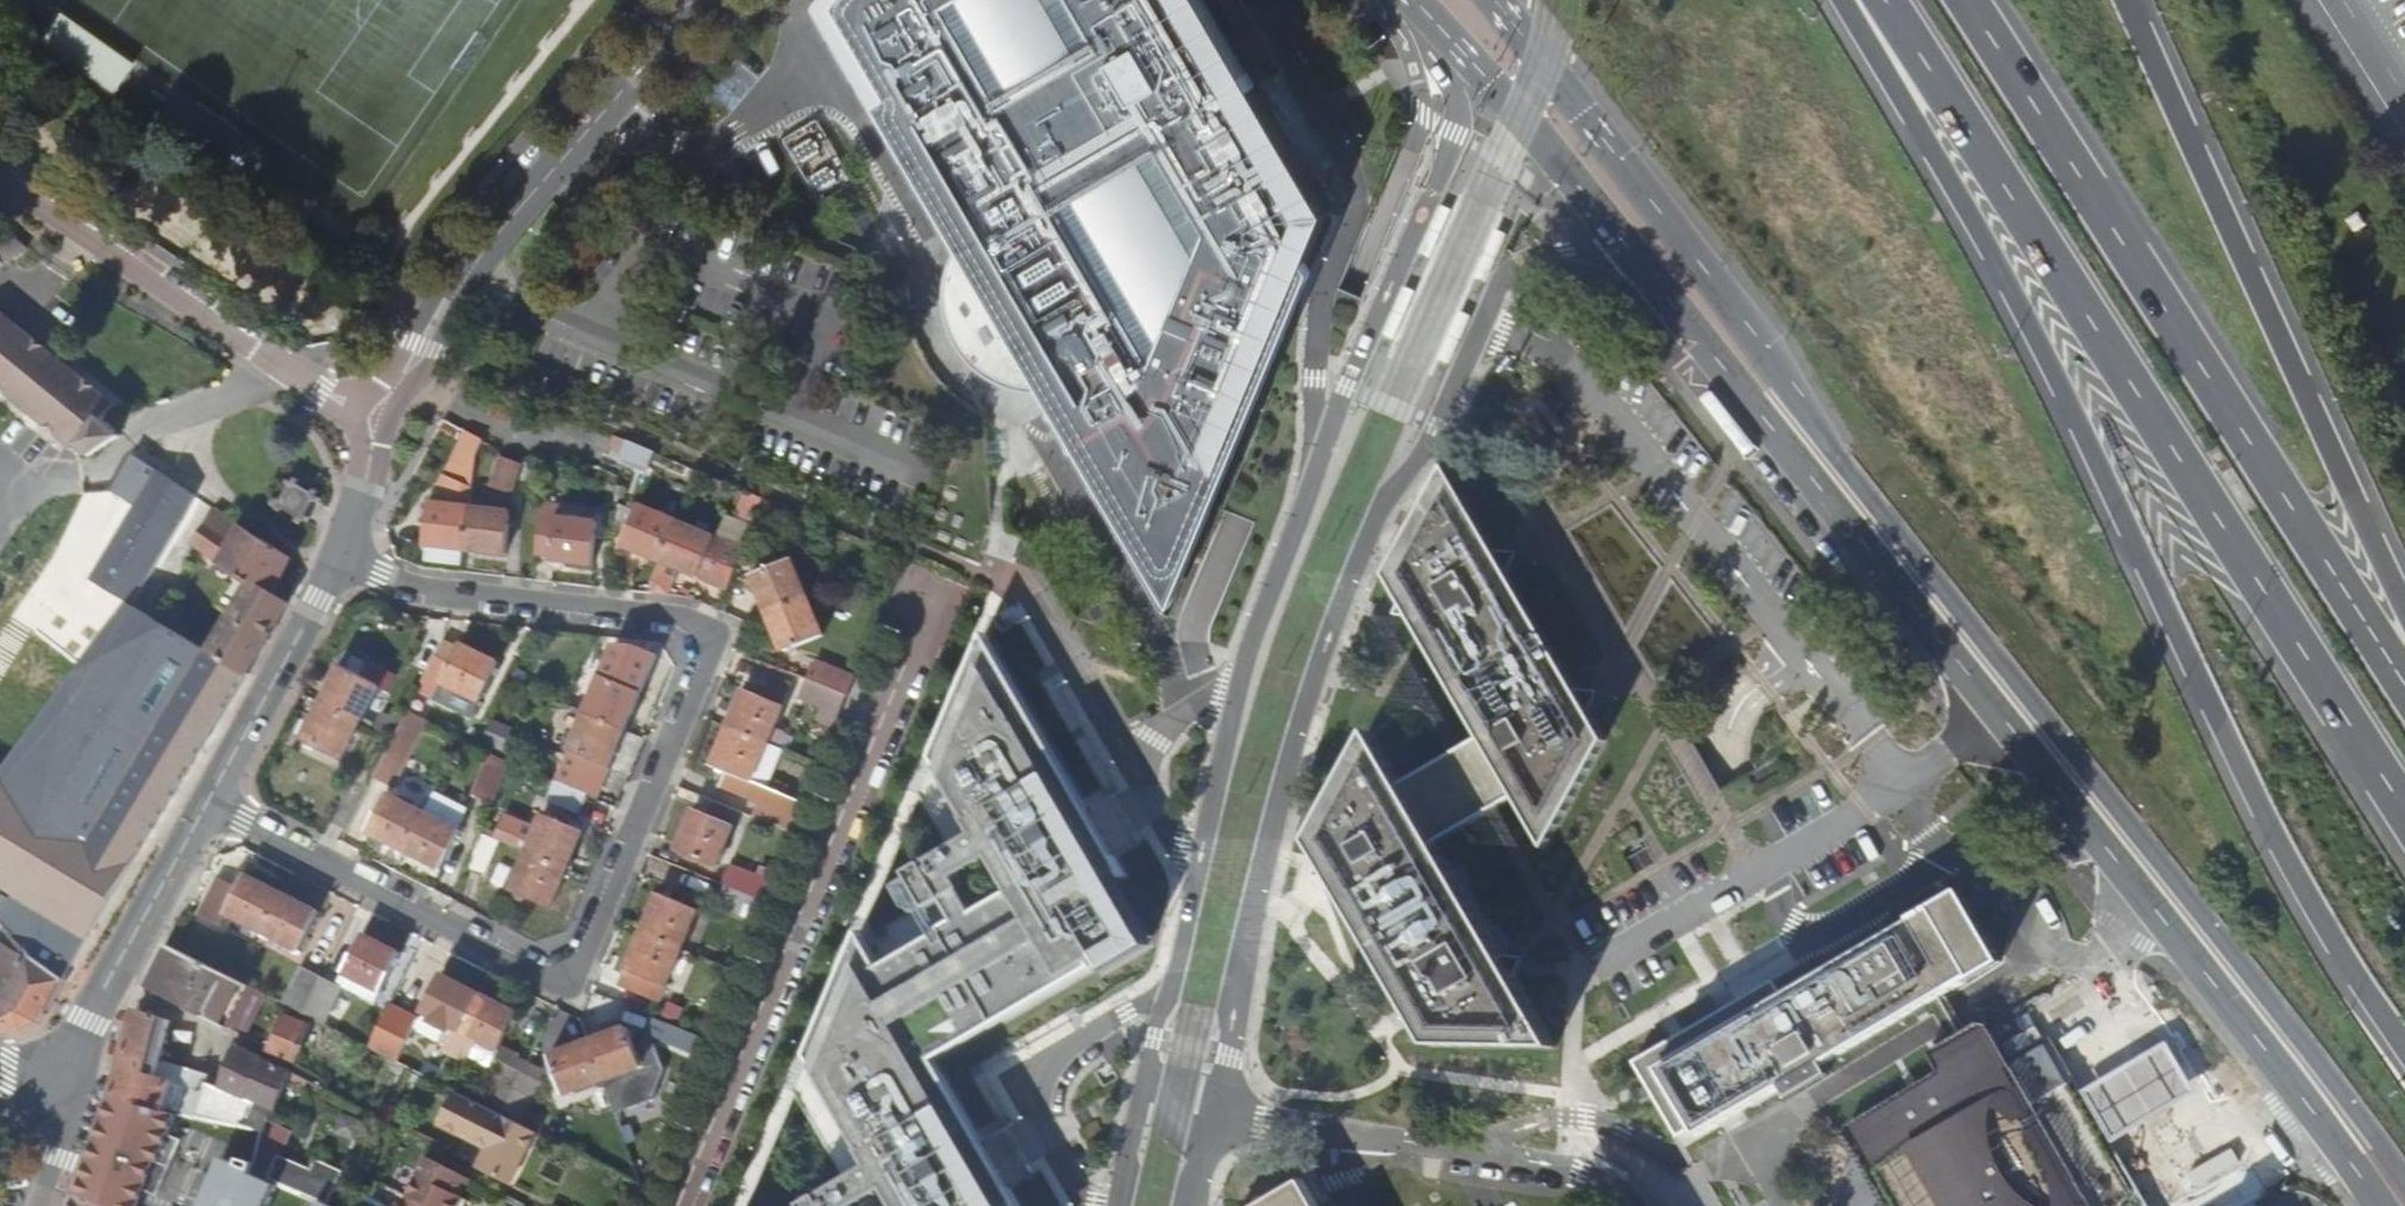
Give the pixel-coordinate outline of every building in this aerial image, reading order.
[(806,9),(810,16),(816,13),(944,226),(953,240),(946,250),(941,260),(938,271),(935,283),(934,295),(935,307),(936,314),(938,320),(940,327),(942,333),(945,339),(948,344),(952,350),(956,355),(960,360),(965,364),(970,369),(975,372),(981,376),(987,379),(992,382),(999,384),(1005,386),(1011,387),(1018,388),(1024,389),(1031,389),(1037,388),(1044,388),(1044,391),(1057,411),(1162,587),(1304,262),(1326,213),(1302,172),(1265,111),(1256,96),(1231,54),(1199,0),(816,0),(806,9)] [(135,62),(62,11),(50,27),(124,78),(135,62)] [(816,13),(810,16),(939,229),(944,226),(816,13)] [(50,27),(39,42),(114,93),(124,78),(50,27)] [(164,180),(142,212),(263,293),(284,261),(164,180)] [(4,264),(13,258),(28,248),(8,231),(0,237),(0,267),(4,264)] [(1162,587),(1057,411),(1084,470),(1165,605),(1309,273),(1304,262),(1162,587)] [(58,436),(81,456),(90,456),(119,437),(103,420),(114,406),(66,366),(26,334),(0,314),(0,390),(58,436)] [(430,504),(429,504),(424,546),(465,550),(469,508),(473,468),(474,460),(481,441),(466,432),(430,504)] [(655,452),(627,441),(619,460),(647,472),(655,452)] [(1001,441),(987,442),(989,474),(1003,474),(1001,441)] [(83,550),(73,565),(134,603),(150,578),(201,496),(175,480),(135,455),(118,482),(121,493),(122,494),(151,512),(115,570),(83,550)] [(521,463),(502,457),(493,485),(512,491),(521,463)] [(1504,564),(1447,466),(1386,575),(1410,616),(1481,739),(1497,766),(1516,798),(1546,850),(1607,740),(1590,712),(1581,697),(1504,564)] [(297,516),(294,522),(299,525),(302,520),(306,522),(308,520),(309,518),(304,515),(312,501),(317,504),(320,499),(315,496),(318,490),(313,488),(310,493),(296,485),(299,479),(295,476),(292,481),(287,479),(284,484),(289,486),(281,500),(276,497),(271,505),(281,511),(283,508),(297,516)] [(619,521),(630,526),(637,511),(621,504),(619,521)] [(623,544),(662,561),(678,522),(639,506),(637,511),(630,526),(623,544)] [(511,512),(469,508),(465,550),(507,554),(511,512)] [(291,558),(217,509),(192,543),(249,583),(209,651),(248,676),(248,671),(289,603),(272,592),(291,558)] [(540,516),(536,555),(551,556),(551,560),(594,564),(598,521),(540,516)] [(678,522),(662,561),(727,589),(744,548),(716,536),(715,538),(678,522)] [(755,576),(769,613),(809,597),(794,560),(755,576)] [(809,597),(769,613),(786,652),(824,636),(809,597)] [(444,641),(428,671),(443,678),(442,682),(479,700),(497,663),(460,645),(459,647),(444,641)] [(207,650),(162,724),(204,748),(248,676),(209,651),(207,650)] [(881,966),(937,1061),(1094,969),(1098,967),(1102,972),(1149,945),(1110,877),(1075,819),(1090,811),(997,653),(944,777),(967,817),(966,818),(975,834),(908,873),(926,903),(930,909),(944,901),(955,920),(941,929),(943,932),(881,966)] [(354,657),(347,670),(363,678),(369,665),(354,657)] [(817,662),(809,681),(849,697),(857,678),(817,662)] [(343,668),(324,705),(361,723),(364,716),(378,688),(379,686),(363,678),(347,670),(343,668)] [(603,676),(587,713),(627,729),(642,693),(603,676)] [(849,697),(809,681),(802,699),(825,708),(819,722),(836,729),(849,697)] [(745,690),(729,728),(768,744),(779,748),(785,734),(775,729),(784,707),(745,690)] [(361,723),(324,705),(305,742),(342,760),(361,723)] [(382,711),(374,727),(394,738),(403,722),(382,711)] [(391,744),(374,777),(389,784),(395,788),(428,723),(407,712),(405,716),(403,722),(394,738),(393,740),(391,744)] [(627,729),(587,713),(570,752),(610,769),(627,729)] [(162,724),(124,787),(104,776),(94,794),(112,805),(94,835),(0,779),(0,922),(5,927),(13,914),(48,934),(35,956),(64,978),(93,930),(118,888),(204,748),(162,724)] [(768,744),(729,728),(713,766),(728,772),(721,788),(760,804),(754,818),(791,834),(804,804),(769,789),(752,783),(768,744)] [(1403,784),(1372,731),(1312,841),(1319,854),(1417,1022),(1431,1046),(1556,1048),(1516,978),(1506,962),(1437,844),(1419,812),(1403,784)] [(1497,766),(1481,739),(1466,748),(1459,751),(1403,784),(1419,812),(1437,844),(1493,812),(1499,808),(1516,798),(1497,766)] [(752,783),(769,789),(785,751),(779,748),(768,744),(752,783)] [(610,769),(570,752),(558,783),(589,796),(596,799),(610,769)] [(489,755),(472,795),(492,803),(509,763),(489,755)] [(556,783),(548,802),(581,816),(589,796),(558,783),(556,783)] [(434,792),(423,813),(458,831),(469,810),(434,792)] [(368,831),(404,850),(423,813),(387,794),(368,831)] [(734,827),(695,811),(679,850),(718,866),(734,827)] [(1075,819),(1110,877),(1124,869),(1090,811),(1075,819)] [(423,813),(404,850),(441,869),(460,832),(458,831),(423,813)] [(545,816),(529,852),(568,868),(584,832),(545,816)] [(482,834),(468,870),(486,878),(500,842),(482,834)] [(568,868),(529,852),(513,892),(552,908),(568,868)] [(733,866),(725,886),(726,887),(763,902),(771,881),(733,866)] [(226,914),(263,932),(282,895),(244,876),(238,888),(218,878),(199,916),(220,927),(226,914)] [(763,902),(726,887),(718,907),(754,922),(763,902)] [(1927,910),(1927,911),(1785,993),(1776,980),(1635,1063),(1678,1139),(1693,1131),(1697,1138),(1784,1087),(1790,1097),(1831,1074),(1825,1064),(1968,981),(1969,982),(2005,961),(2003,959),(1963,889),(1927,910)] [(282,895),(263,932),(300,951),(319,913),(282,895)] [(660,896),(645,933),(683,949),(699,912),(660,896)] [(930,909),(926,903),(865,938),(881,966),(943,932),(941,929),(955,920),(944,901),(930,909)] [(22,1030),(39,1021),(64,978),(35,956),(5,927),(0,922),(0,1028),(22,1030)] [(971,1151),(984,1144),(937,1061),(881,966),(865,938),(860,930),(808,1054),(861,1147),(860,1149),(870,1166),(803,1205),(804,1205),(1003,1205),(971,1151)] [(683,949),(645,933),(629,972),(634,975),(628,990),(661,1003),(683,949)] [(362,935),(344,973),(381,991),(400,954),(362,935)] [(145,988),(228,1030),(250,987),(168,946),(155,971),(145,988)] [(284,1004),(304,1015),(323,977),(303,967),(284,1004)] [(381,991),(344,973),(338,985),(342,986),(375,1003),(381,991)] [(424,1013),(461,1032),(480,995),(443,976),(424,1013)] [(323,977),(304,1015),(323,1024),(342,986),(338,985),(323,977)] [(461,1032),(449,1055),(466,1064),(469,1058),(473,1049),(493,1059),(489,1068),(498,1073),(482,1106),(501,1116),(523,1073),(512,1068),(516,1060),(498,1051),(517,1014),(480,995),(461,1032)] [(391,1006),(369,1048),(397,1062),(418,1021),(391,1006)] [(671,1008),(666,1019),(681,1025),(685,1014),(671,1008)] [(172,1022),(138,1011),(125,1060),(112,1097),(176,1114),(198,1120),(198,1118),(247,1129),(257,1104),(249,1100),(222,1089),(210,1085),(213,1077),(165,1063),(160,1062),(164,1050),(172,1022)] [(310,1027),(284,1015),(267,1051),(295,1063),(310,1027)] [(2046,1044),(2007,1066),(1984,1025),(1934,1055),(1945,1073),(1850,1130),(1859,1145),(1894,1205),(2139,1205),(2046,1044)] [(628,1029),(589,1043),(603,1083),(642,1069),(628,1029)] [(603,1083),(589,1043),(549,1058),(564,1098),(603,1083)] [(235,1050),(232,1059),(222,1089),(249,1100),(265,1061),(236,1048),(235,1050)] [(473,1049),(469,1058),(489,1068),(493,1059),(473,1049)] [(265,1061),(249,1100),(257,1104),(276,1111),(291,1073),(265,1061)] [(482,1106),(456,1093),(440,1124),(464,1137),(466,1134),(489,1146),(479,1167),(512,1183),(537,1134),(501,1116),(482,1106)] [(176,1114),(112,1097),(106,1116),(99,1135),(171,1163),(180,1141),(169,1136),(176,1114)] [(266,1133),(256,1173),(327,1204),(341,1172),(317,1161),(312,1171),(281,1158),(292,1133),(270,1123),(266,1133)] [(99,1135),(77,1196),(101,1205),(139,1205),(144,1191),(157,1197),(171,1163),(99,1135)] [(984,1144),(971,1151),(1003,1205),(1012,1205),(1017,1203),(984,1144)] [(465,1176),(464,1175),(427,1157),(407,1196),(426,1205),(460,1205),(464,1198),(456,1194),(465,1176)] [(221,1158),(199,1205),(268,1205),(278,1183),(221,1158)] [(1303,1180),(1258,1205),(1318,1205),(1303,1180)] [(77,1196),(74,1205),(101,1205),(77,1196)] [(407,1196),(403,1205),(426,1205),(407,1196)]
